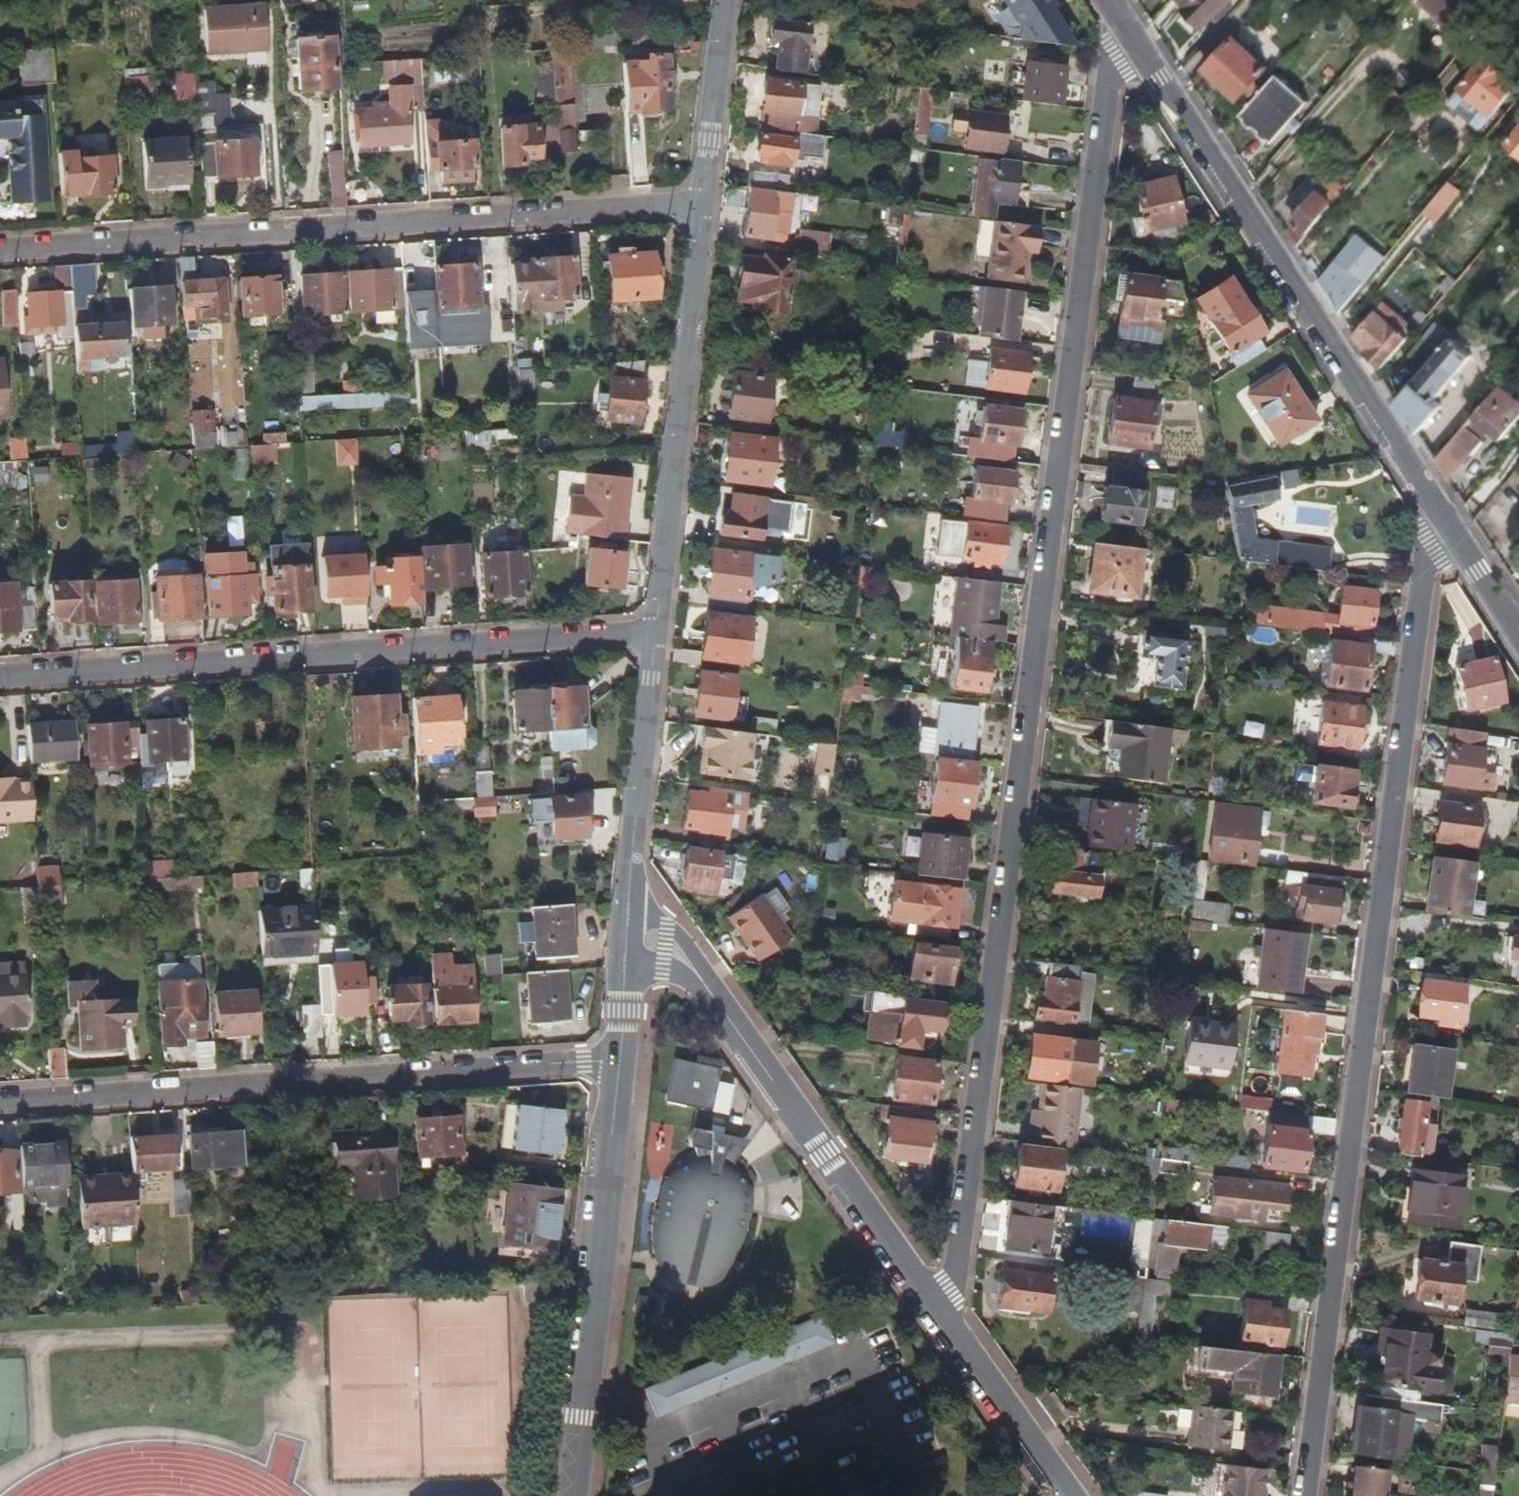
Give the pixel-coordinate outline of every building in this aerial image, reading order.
[(1048,0),(1003,0),(1020,25),(1018,41),(1065,47),(1066,36),(1054,19),(1052,20),(1046,10),(1052,6),(1048,0)] [(1228,0),(1179,0),(1183,4),(1180,9),(1200,29),(1215,14),(1219,18),(1230,6),(1226,2),(1228,0)] [(1474,0),(1422,0),(1420,3),(1453,32),(1468,14),(1478,3),(1474,0)] [(269,51),(266,7),(201,11),(205,55),(269,51)] [(651,43),(650,30),(627,31),(626,19),(616,20),(617,31),(618,45),(621,45),(651,43)] [(803,75),(808,28),(774,23),(771,43),(780,44),(777,72),(803,75)] [(618,45),(617,31),(599,32),(599,47),(618,45)] [(1257,78),(1266,67),(1233,36),(1204,68),(1237,99),(1249,86),(1254,91),(1262,82),(1257,78)] [(335,89),(333,66),(331,43),(331,41),(298,44),(302,92),(335,89)] [(347,65),(345,42),(331,43),(333,66),(336,66),(347,65)] [(622,64),(621,45),(618,45),(599,47),(580,48),(572,49),(575,88),(581,87),(584,115),(610,113),(609,91),(624,90),(622,64)] [(52,79),(50,46),(18,48),(22,82),(52,79)] [(572,105),(567,49),(566,49),(549,50),(553,106),(572,105)] [(585,122),(584,115),(581,87),(575,88),(572,49),(567,49),(572,105),(553,106),(554,117),(557,154),(577,152),(574,129),(574,123),(585,122)] [(644,57),(645,62),(622,64),(624,90),(625,112),(669,109),(666,56),(644,57)] [(478,68),(478,58),(463,59),(464,69),(478,68)] [(1513,90),(1516,86),(1505,77),(1506,75),(1486,58),(1457,93),(1488,119),(1490,117),(1513,90)] [(408,145),(407,111),(422,110),(418,60),(379,63),(381,77),(387,76),(390,112),(357,114),(359,148),(408,145)] [(1058,104),(1063,65),(1026,60),(1021,100),(1058,104)] [(935,85),(937,73),(925,71),(924,84),(935,85)] [(151,92),(150,72),(126,73),(127,94),(151,92)] [(912,85),(913,74),(905,74),(904,84),(912,85)] [(191,99),(189,75),(165,77),(167,101),(191,99)] [(1290,119),(1304,104),(1274,75),(1239,113),(1270,141),(1283,127),(1290,134),(1297,125),(1290,119)] [(823,121),(826,90),(766,83),(762,114),(773,115),(771,131),(798,134),(800,134),(802,119),(823,121)] [(211,85),(194,86),(197,129),(228,126),(226,97),(212,97),(211,85)] [(928,108),(931,89),(918,88),(916,107),(928,108)] [(1518,103),(1518,95),(1513,90),(1490,117),(1500,125),(1518,103)] [(40,95),(14,97),(15,100),(0,102),(0,134),(8,134),(14,202),(49,199),(40,95)] [(924,135),(928,108),(916,107),(912,133),(924,135)] [(999,153),(1003,117),(966,113),(965,123),(951,122),(949,137),(963,138),(962,149),(999,153)] [(771,131),(773,115),(762,114),(760,129),(766,130),(771,131)] [(557,154),(554,117),(541,118),(544,176),(558,175),(557,164),(557,154)] [(441,170),(442,182),(472,180),(471,167),(474,167),(472,140),(449,142),(447,130),(438,120),(423,122),(425,155),(436,154),(438,170),(441,170)] [(536,159),(535,129),(500,131),(503,168),(521,167),(521,160),(536,159)] [(1504,146),(1518,159),(1518,129),(1504,146)] [(796,149),(798,134),(771,131),(766,130),(765,138),(759,138),(757,156),(762,157),(761,164),(763,164),(763,166),(793,170),(794,168),(797,168),(799,150),(796,149)] [(256,174),(254,140),(198,145),(200,179),(256,174)] [(188,182),(185,142),(141,146),(145,192),(166,190),(165,184),(188,182)] [(114,190),(111,152),(75,155),(74,149),(58,151),(61,195),(114,190)] [(346,207),(342,155),(325,156),(329,208),(346,207)] [(1021,207),(1023,191),(1012,189),(1016,161),(997,159),(997,163),(979,161),(977,176),(975,176),(969,213),(990,216),(992,203),(1021,207)] [(1323,213),(1346,186),(1331,173),(1284,229),(1294,246),(1323,213)] [(793,196),(794,188),(789,188),(790,181),(753,176),(752,191),(792,196),(793,196)] [(1180,222),(1171,178),(1132,186),(1141,230),(1180,222)] [(1431,230),(1457,200),(1444,189),(1419,219),(1431,230)] [(787,239),(792,196),(752,191),(746,238),(782,242),(787,239)] [(1020,286),(1026,245),(1036,246),(1039,226),(995,221),(986,281),(1020,286)] [(822,258),(825,232),(798,229),(795,255),(822,258)] [(1356,235),(1317,281),(1337,313),(1384,259),(1356,235)] [(658,300),(655,254),(614,257),(617,302),(658,300)] [(231,323),(228,281),(200,283),(198,258),(182,259),(185,308),(200,306),(201,325),(231,323)] [(785,316),(791,261),(764,258),(764,263),(744,261),(739,303),(766,306),(765,314),(785,316)] [(579,299),(577,259),(536,262),(537,264),(514,265),(517,312),(539,311),(539,301),(579,299)] [(126,352),(125,329),(89,331),(87,297),(93,297),(91,265),(72,266),(75,335),(77,366),(90,365),(89,354),(126,352)] [(1454,282),(1435,265),(1428,273),(1447,290),(1454,282)] [(75,335),(72,266),(57,267),(59,295),(31,297),(32,317),(26,317),(27,335),(60,333),(60,336),(75,335)] [(490,339),(487,307),(481,307),(479,266),(439,268),(441,292),(434,293),(435,314),(432,314),(433,320),(441,319),(443,342),(490,339)] [(1186,323),(1172,276),(1112,270),(1109,297),(1118,298),(1115,332),(1154,336),(1156,317),(1151,315),(1151,310),(1178,313),(1180,320),(1186,323)] [(406,309),(404,271),(352,274),(355,312),(377,311),(378,324),(398,323),(397,309),(406,309)] [(349,313),(346,274),(306,277),(308,316),(349,313)] [(1264,332),(1234,277),(1199,297),(1236,364),(1264,349),(1256,336),(1264,332)] [(282,315),(279,278),(245,280),(248,317),(282,315)] [(1015,342),(1021,290),(984,286),(977,338),(1015,342)] [(172,300),(171,288),(152,289),(153,301),(172,300)] [(173,326),(172,300),(153,301),(152,289),(132,291),(135,337),(145,337),(145,340),(168,339),(167,326),(173,326)] [(20,326),(18,290),(6,291),(8,327),(20,326)] [(433,320),(432,314),(435,314),(434,293),(408,294),(410,318),(407,319),(409,345),(443,342),(441,319),(433,320)] [(1375,372),(1407,335),(1376,309),(1353,335),(1367,347),(1363,352),(1375,372)] [(1415,377),(1448,340),(1450,337),(1434,323),(1400,364),(1415,377)] [(911,341),(913,330),(899,328),(898,340),(911,341)] [(1415,434),(1438,407),(1431,401),(1469,358),(1448,340),(1415,377),(1394,400),(1415,434)] [(33,361),(32,343),(21,344),(22,362),(33,361)] [(443,404),(439,346),(424,347),(428,405),(443,404)] [(312,399),(309,348),(296,349),(300,400),(312,399)] [(1021,393),(1025,355),(988,351),(984,388),(1021,393)] [(516,358),(517,390),(532,390),(531,357),(516,358)] [(6,360),(0,361),(0,417),(10,416),(6,360)] [(644,379),(645,362),(616,364),(615,376),(644,379)] [(1314,419),(1283,371),(1247,394),(1278,442),(1314,419)] [(1159,393),(1161,377),(1143,375),(1133,373),(1131,391),(1159,393)] [(639,424),(644,379),(615,376),(613,376),(611,395),(602,394),(600,412),(610,413),(609,421),(639,424)] [(767,423),(773,381),(736,376),(730,419),(767,423)] [(357,396),(356,383),(356,381),(342,382),(343,397),(357,396)] [(366,396),(365,382),(356,383),(357,396),(366,396)] [(1518,414),(1518,403),(1498,384),(1472,414),(1498,437),(1518,414)] [(1156,415),(1158,400),(1111,394),(1105,439),(1144,444),(1148,414),(1156,415)] [(876,415),(878,400),(868,398),(866,414),(876,415)] [(139,436),(137,401),(123,402),(127,455),(140,455),(139,436)] [(199,451),(219,450),(217,427),(217,419),(212,420),(211,405),(196,406),(199,451)] [(1015,442),(1019,409),(982,405),(978,438),(1015,442)] [(443,430),(443,419),(434,419),(435,431),(443,430)] [(1464,462),(1482,442),(1462,425),(1444,445),(1462,460),(1464,462)] [(234,434),(233,426),(217,427),(219,450),(235,449),(234,434)] [(902,449),(904,433),(874,429),(872,445),(902,449)] [(524,442),(523,432),(492,434),(493,443),(498,443),(498,444),(524,442)] [(250,448),(249,433),(234,434),(235,449),(250,448)] [(163,453),(161,434),(139,436),(140,455),(163,453)] [(493,443),(492,434),(467,436),(468,454),(493,452),(493,443)] [(289,446),(288,435),(268,436),(269,447),(289,446)] [(28,457),(26,437),(10,438),(11,460),(28,459),(28,457)] [(769,486),(775,442),(733,437),(727,481),(769,486)] [(358,438),(335,439),(336,465),(359,465),(358,438)] [(78,454),(77,441),(66,441),(67,455),(78,454)] [(870,456),(872,445),(861,444),(860,454),(870,456)] [(81,456),(108,454),(107,445),(81,446),(81,456)] [(1445,480),(1462,460),(1444,445),(1432,459),(1445,480)] [(185,474),(192,464),(179,455),(172,466),(185,474)] [(109,470),(109,460),(85,462),(86,472),(109,470)] [(17,462),(0,463),(0,472),(18,471),(17,462)] [(1136,522),(1140,489),(1133,488),(1135,468),(1108,465),(1105,486),(1100,485),(1096,518),(1136,522)] [(1006,517),(1011,473),(973,469),(970,496),(983,498),(981,514),(1006,517)] [(1298,486),(1296,473),(1281,475),(1284,488),(1298,486)] [(623,544),(627,511),(625,510),(626,502),(628,503),(631,483),(586,477),(583,500),(568,498),(563,536),(623,544)] [(1274,497),(1271,477),(1222,484),(1236,562),(1326,573),(1329,550),(1253,541),(1248,500),(1274,497)] [(760,545),(765,500),(735,496),(732,518),(724,517),(721,540),(760,545)] [(999,565),(1003,527),(964,522),(959,561),(999,565)] [(1132,594),(1137,548),(1092,542),(1087,589),(1132,594)] [(309,611),(306,546),(271,548),(273,580),(265,581),(266,596),(274,596),(275,613),(309,611)] [(470,585),(467,546),(422,549),(425,588),(470,585)] [(620,590),(625,555),(590,550),(585,585),(620,590)] [(522,598),(520,554),(483,556),(485,599),(522,598)] [(773,604),(778,561),(714,554),(710,597),(773,604)] [(368,604),(365,556),(322,559),(324,598),(342,597),(351,597),(351,605),(368,604)] [(946,571),(948,560),(926,557),(924,569),(946,571)] [(422,603),(420,558),(387,560),(387,566),(375,567),(376,584),(389,584),(390,605),(422,603)] [(863,591),(866,565),(857,564),(854,590),(863,591)] [(254,603),(253,576),(241,576),(240,565),(230,565),(231,577),(207,578),(209,617),(247,615),(246,603),(254,603)] [(994,625),(999,581),(955,576),(948,636),(955,637),(990,641),(999,642),(1001,626),(994,625)] [(198,618),(196,578),(156,580),(159,621),(198,618)] [(138,623),(135,581),(96,584),(98,625),(138,623)] [(1369,639),(1374,591),(1353,589),(1354,583),(1337,581),(1336,591),(1341,591),(1339,613),(1324,612),(1324,614),(1321,614),(1320,616),(1248,608),(1247,623),(1329,634),(1369,639)] [(88,623),(85,582),(50,584),(52,617),(68,616),(69,624),(88,623)] [(32,606),(15,608),(14,591),(0,592),(0,633),(33,630),(32,606)] [(351,605),(351,597),(342,597),(343,606),(351,605)] [(742,662),(748,622),(706,616),(701,652),(672,648),(670,663),(700,667),(701,656),(742,662)] [(1181,689),(1188,638),(1145,632),(1142,656),(1158,658),(1154,685),(1181,689)] [(1361,691),(1365,651),(1392,654),(1394,642),(1369,639),(1329,634),(1323,686),(1361,691)] [(984,689),(990,641),(955,637),(949,685),(984,689)] [(1502,706),(1493,662),(1457,669),(1466,714),(1502,706)] [(860,686),(862,673),(845,671),(844,684),(860,686)] [(728,720),(733,678),(698,674),(693,716),(728,720)] [(840,695),(842,685),(830,683),(828,693),(840,695)] [(859,695),(860,688),(846,686),(845,693),(859,695)] [(592,733),(583,728),(580,688),(545,691),(549,731),(551,754),(589,751),(593,746),(592,733)] [(549,731),(545,691),(511,694),(514,734),(549,731)] [(1356,749),(1361,709),(1342,707),(1343,698),(1324,695),(1323,702),(1321,702),(1316,746),(1356,750),(1356,749)] [(455,746),(451,698),(408,702),(412,757),(431,755),(430,748),(455,746)] [(391,748),(389,699),(343,701),(346,751),(391,748)] [(967,760),(971,723),(977,724),(979,710),(941,705),(935,756),(967,760)] [(773,734),(775,719),(745,716),(743,730),(773,734)] [(185,772),(181,717),(145,719),(146,732),(138,732),(140,769),(141,775),(149,774),(148,759),(169,758),(170,773),(185,772)] [(1160,781),(1167,726),(1108,718),(1105,743),(1118,745),(1114,774),(1160,781)] [(138,732),(137,720),(85,724),(88,773),(140,769),(138,732)] [(77,762),(74,723),(27,727),(30,765),(77,762)] [(1490,786),(1492,767),(1477,766),(1481,733),(1447,728),(1440,780),(1490,786)] [(746,782),(752,735),(702,729),(700,749),(706,750),(703,777),(746,782)] [(827,760),(829,744),(813,742),(811,758),(827,760)] [(488,772),(486,749),(471,751),(473,773),(488,772)] [(703,777),(706,750),(700,749),(697,776),(703,777)] [(1378,763),(1380,752),(1356,749),(1356,750),(1355,760),(1378,763)] [(553,777),(551,757),(540,758),(543,788),(554,787),(553,777)] [(969,804),(974,765),(934,760),(929,799),(969,804)] [(1349,805),(1353,773),(1316,768),(1312,800),(1349,805)] [(490,797),(488,772),(473,773),(475,798),(490,797)] [(567,792),(565,776),(553,777),(554,787),(554,793),(567,792)] [(31,779),(16,781),(16,784),(9,785),(8,779),(0,780),(0,824),(34,822),(31,779)] [(727,835),(732,792),(710,790),(710,791),(695,790),(691,825),(704,827),(703,834),(706,834),(704,848),(729,852),(731,835),(727,835)] [(586,836),(582,797),(552,800),(553,812),(554,827),(555,839),(586,836)] [(1127,850),(1134,803),(1095,797),(1091,825),(1087,825),(1084,844),(1127,850)] [(1473,844),(1478,805),(1438,800),(1436,815),(1426,814),(1425,822),(1435,824),(1433,839),(1473,844)] [(967,819),(969,807),(944,804),(943,816),(967,819)] [(1261,813),(1261,812),(1217,805),(1211,847),(1210,857),(1254,863),(1259,828),(1261,813)] [(554,827),(553,812),(540,813),(541,828),(554,827)] [(1267,828),(1269,814),(1261,813),(1259,828),(1267,828)] [(960,880),(966,839),(924,834),(918,875),(960,880)] [(842,861),(844,840),(831,839),(829,860),(842,861)] [(1091,902),(1097,852),(1079,850),(1080,844),(1073,843),(1072,849),(1054,847),(1048,889),(1070,892),(1069,899),(1091,902)] [(1210,857),(1211,847),(1200,846),(1198,859),(1208,861),(1209,861),(1210,857)] [(712,892),(716,856),(685,852),(680,888),(712,892)] [(1203,897),(1208,861),(1198,859),(1193,896),(1203,897)] [(1430,864),(1424,912),(1464,917),(1470,868),(1458,867),(1458,861),(1443,859),(1442,865),(1430,864)] [(61,872),(60,866),(37,867),(39,887),(62,886),(61,882),(61,872)] [(313,884),(312,869),(301,870),(302,885),(313,884)] [(1332,924),(1338,878),(1284,871),(1281,895),(1295,897),(1292,919),(1332,924)] [(71,882),(71,872),(61,872),(61,882),(71,882)] [(258,883),(257,873),(234,874),(235,885),(258,883)] [(203,885),(203,876),(148,880),(149,894),(167,892),(166,888),(203,885)] [(957,890),(896,882),(892,920),(952,928),(957,890)] [(63,906),(62,886),(39,887),(40,908),(63,906)] [(36,904),(36,890),(27,891),(28,904),(36,904)] [(792,937),(761,894),(727,917),(757,961),(792,937)] [(1220,921),(1223,900),(1203,897),(1193,896),(1191,917),(1220,921)] [(572,957),(567,905),(532,908),(537,960),(572,957)] [(315,908),(260,911),(264,966),(319,962),(315,908)] [(808,949),(812,923),(806,922),(803,948),(808,949)] [(820,945),(822,924),(815,923),(812,944),(820,945)] [(1296,996),(1304,935),(1262,930),(1254,990),(1296,996)] [(1512,934),(1509,954),(1518,955),(1518,935),(1512,934)] [(945,985),(949,952),(911,948),(907,981),(945,985)] [(1068,1021),(1075,966),(1014,957),(1012,970),(1044,975),(1041,996),(1033,995),(1030,1015),(1068,1021)] [(199,979),(197,958),(183,959),(183,964),(184,980),(199,979)] [(376,1004),(374,986),(363,987),(361,963),(354,964),(354,960),(339,961),(339,966),(330,967),(331,988),(321,989),(323,1007),(323,1014),(333,1013),(333,1016),(353,1015),(352,1008),(364,1008),(364,1005),(376,1004)] [(469,1022),(465,976),(446,977),(445,967),(444,961),(428,962),(433,1026),(469,1022)] [(202,1037),(199,979),(184,980),(183,964),(159,965),(164,1045),(183,1044),(183,1038),(202,1037)] [(465,976),(464,966),(445,967),(446,977),(465,976)] [(566,1024),(561,971),(524,974),(530,1028),(566,1024)] [(27,972),(0,973),(0,1029),(26,1028),(25,1015),(29,1015),(27,972)] [(1421,982),(1417,1014),(1439,1017),(1438,1023),(1457,1026),(1463,987),(1462,987),(1463,978),(1424,974),(1423,982),(1421,982)] [(1175,1040),(1182,980),(1173,979),(1167,1021),(1162,1021),(1160,1038),(1175,1040)] [(132,1022),(130,997),(94,999),(93,981),(66,983),(68,1003),(75,1002),(78,1048),(121,1045),(120,1023),(132,1022)] [(425,1020),(422,984),(389,987),(392,1018),(404,1017),(404,1021),(425,1020)] [(257,1032),(254,991),(217,994),(220,1034),(257,1032)] [(937,1034),(940,1015),(934,1014),(934,1009),(864,1000),(860,1038),(888,1042),(888,1045),(915,1048),(917,1032),(937,1034)] [(323,1014),(323,1007),(306,1008),(308,1038),(325,1037),(323,1014)] [(1307,1079),(1312,1040),(1317,1041),(1321,1017),(1285,1012),(1281,1035),(1272,1034),(1266,1073),(1307,1079)] [(1226,1069),(1233,1025),(1189,1018),(1182,1063),(1226,1069)] [(1086,1081),(1091,1042),(1030,1034),(1025,1073),(1086,1081)] [(1443,1098),(1451,1049),(1412,1043),(1404,1093),(1443,1098)] [(69,1079),(67,1047),(50,1048),(52,1080),(69,1079)] [(708,1106),(716,1065),(673,1056),(664,1097),(708,1106)] [(929,1104),(934,1066),(896,1061),(891,1099),(929,1104)] [(1067,1143),(1075,1087),(1039,1082),(1034,1122),(1024,1121),(1022,1136),(1067,1143)] [(1431,1154),(1435,1127),(1423,1125),(1427,1101),(1404,1097),(1396,1153),(1419,1156),(1419,1152),(1431,1154)] [(1186,1111),(1187,1101),(1167,1098),(1166,1108),(1186,1111)] [(1277,1110),(1279,1100),(1268,1098),(1267,1108),(1277,1110)] [(1161,1114),(1162,1101),(1154,1100),(1152,1113),(1161,1114)] [(557,1157),(562,1112),(516,1107),(511,1152),(557,1157)] [(924,1164),(930,1113),(888,1108),(881,1158),(924,1164)] [(1265,1118),(1266,1111),(1245,1108),(1244,1115),(1265,1118)] [(1300,1170),(1306,1130),(1331,1133),(1333,1119),(1266,1111),(1265,1118),(1259,1164),(1300,1170)] [(457,1150),(455,1117),(413,1120),(416,1157),(456,1154),(458,1181),(469,1180),(467,1150),(457,1150)] [(748,1209),(750,1184),(754,1185),(751,1178),(747,1170),(744,1165),(736,1157),(734,1160),(739,1136),(690,1124),(687,1126),(685,1132),(684,1137),(684,1140),(686,1142),(689,1144),(688,1152),(685,1154),(679,1158),(675,1161),(670,1166),(666,1172),(663,1177),(667,1181),(663,1188),(661,1195),(659,1203),(655,1202),(653,1215),(651,1227),(651,1238),(651,1246),(671,1269),(703,1276),(730,1268),(734,1263),(738,1255),(743,1243),(748,1231),(752,1216),(748,1209)] [(395,1196),(389,1126),(372,1127),(372,1132),(335,1135),(337,1169),(355,1167),(357,1199),(395,1196)] [(245,1164),(243,1131),(190,1136),(193,1169),(245,1164)] [(736,1157),(751,1139),(739,1136),(734,1160),(736,1157)] [(179,1171),(176,1139),(136,1141),(136,1146),(138,1174),(146,1174),(179,1171)] [(1053,1188),(1058,1148),(1016,1143),(1011,1183),(1053,1188)] [(1251,1155),(1161,1143),(1159,1156),(1187,1160),(1249,1169),(1251,1155)] [(63,1146),(19,1149),(20,1151),(22,1189),(29,1189),(30,1202),(45,1201),(45,1206),(64,1205),(63,1187),(66,1187),(63,1146)] [(146,1183),(146,1174),(138,1174),(136,1146),(131,1147),(133,1180),(134,1184),(146,1183)] [(20,1151),(8,1152),(11,1193),(14,1231),(25,1230),(22,1189),(20,1151)] [(0,1153),(0,1194),(11,1193),(8,1152),(0,1153)] [(1158,1170),(1159,1158),(1143,1156),(1137,1207),(1152,1209),(1158,1170)] [(1186,1174),(1187,1160),(1159,1156),(1159,1158),(1158,1170),(1186,1174)] [(1456,1228),(1464,1173),(1414,1166),(1411,1186),(1407,1186),(1402,1220),(1456,1228)] [(1284,1206),(1287,1185),(1213,1175),(1207,1211),(1261,1219),(1263,1203),(1284,1206)] [(663,1188),(667,1181),(663,1177),(659,1185),(657,1193),(655,1202),(659,1203),(661,1195),(663,1188)] [(134,1184),(133,1180),(98,1182),(98,1178),(78,1179),(82,1229),(136,1226),(134,1184)] [(193,1213),(191,1182),(173,1183),(175,1214),(193,1213)] [(1039,1252),(1043,1214),(1059,1216),(1060,1206),(1007,1200),(1001,1247),(1039,1252)] [(549,1252),(554,1212),(508,1207),(504,1247),(549,1252)] [(1150,1230),(1151,1218),(1136,1216),(1130,1255),(1146,1257),(1150,1230)] [(1168,1232),(1169,1220),(1151,1218),(1150,1230),(1164,1232),(1168,1232)] [(1226,1248),(1229,1228),(1169,1220),(1168,1232),(1164,1232),(1159,1271),(1173,1273),(1177,1243),(1209,1247),(1209,1245),(1226,1248)] [(1286,1252),(1288,1236),(1258,1232),(1256,1247),(1286,1252)] [(1451,1303),(1454,1278),(1475,1281),(1481,1245),(1447,1241),(1444,1263),(1418,1259),(1413,1297),(1451,1303)] [(706,1282),(713,1279),(719,1276),(724,1274),(730,1268),(703,1276),(671,1269),(651,1246),(652,1253),(656,1260),(661,1268),(666,1272),(671,1276),(676,1280),(684,1282),(690,1283),(698,1283),(706,1282)] [(1044,1308),(1050,1265),(1001,1259),(995,1302),(1044,1308)] [(29,1294),(28,1275),(17,1276),(18,1295),(29,1294)] [(1139,1314),(1143,1277),(1133,1276),(1129,1308),(1139,1314)] [(1136,1336),(1145,1337),(1152,1291),(1164,1293),(1166,1280),(1144,1277),(1143,1277),(1139,1314),(1136,1336)] [(545,1301),(544,1283),(522,1284),(523,1302),(545,1301)] [(647,1317),(651,1303),(635,1298),(632,1313),(647,1317)] [(1277,1355),(1282,1314),(1264,1311),(1265,1305),(1245,1302),(1238,1350),(1277,1355)] [(674,1321),(677,1307),(662,1303),(659,1317),(674,1321)] [(653,1419),(831,1345),(819,1317),(641,1391),(653,1419)] [(1482,1375),(1479,1372),(1475,1371),(1465,1370),(1468,1340),(1428,1335),(1422,1390),(1473,1396),(1480,1394),(1483,1391),(1485,1386),(1485,1382),(1484,1377),(1482,1375)] [(1271,1397),(1277,1355),(1238,1350),(1198,1345),(1195,1365),(1233,1370),(1230,1392),(1271,1397)] [(1509,1354),(1503,1400),(1518,1402),(1518,1356),(1509,1354)] [(1360,1412),(1354,1456),(1406,1462),(1411,1420),(1425,1421),(1439,1423),(1441,1404),(1365,1394),(1362,1412),(1360,1412)] [(1223,1454),(1229,1412),(1191,1407),(1185,1448),(1223,1454)] [(1440,1435),(1441,1423),(1439,1423),(1425,1421),(1424,1432),(1440,1435)] [(1080,1463),(1089,1449),(1068,1446),(1080,1463)] [(1494,1466),(1496,1450),(1482,1448),(1479,1471),(1493,1473),(1494,1466)] [(1384,1465),(1354,1461),(1350,1495),(1381,1495),(1384,1465)] [(1261,1471),(1224,1466),(1220,1495),(1258,1495),(1261,1471)] [(1414,1493),(1414,1480),(1397,1479),(1397,1493),(1414,1493)]
